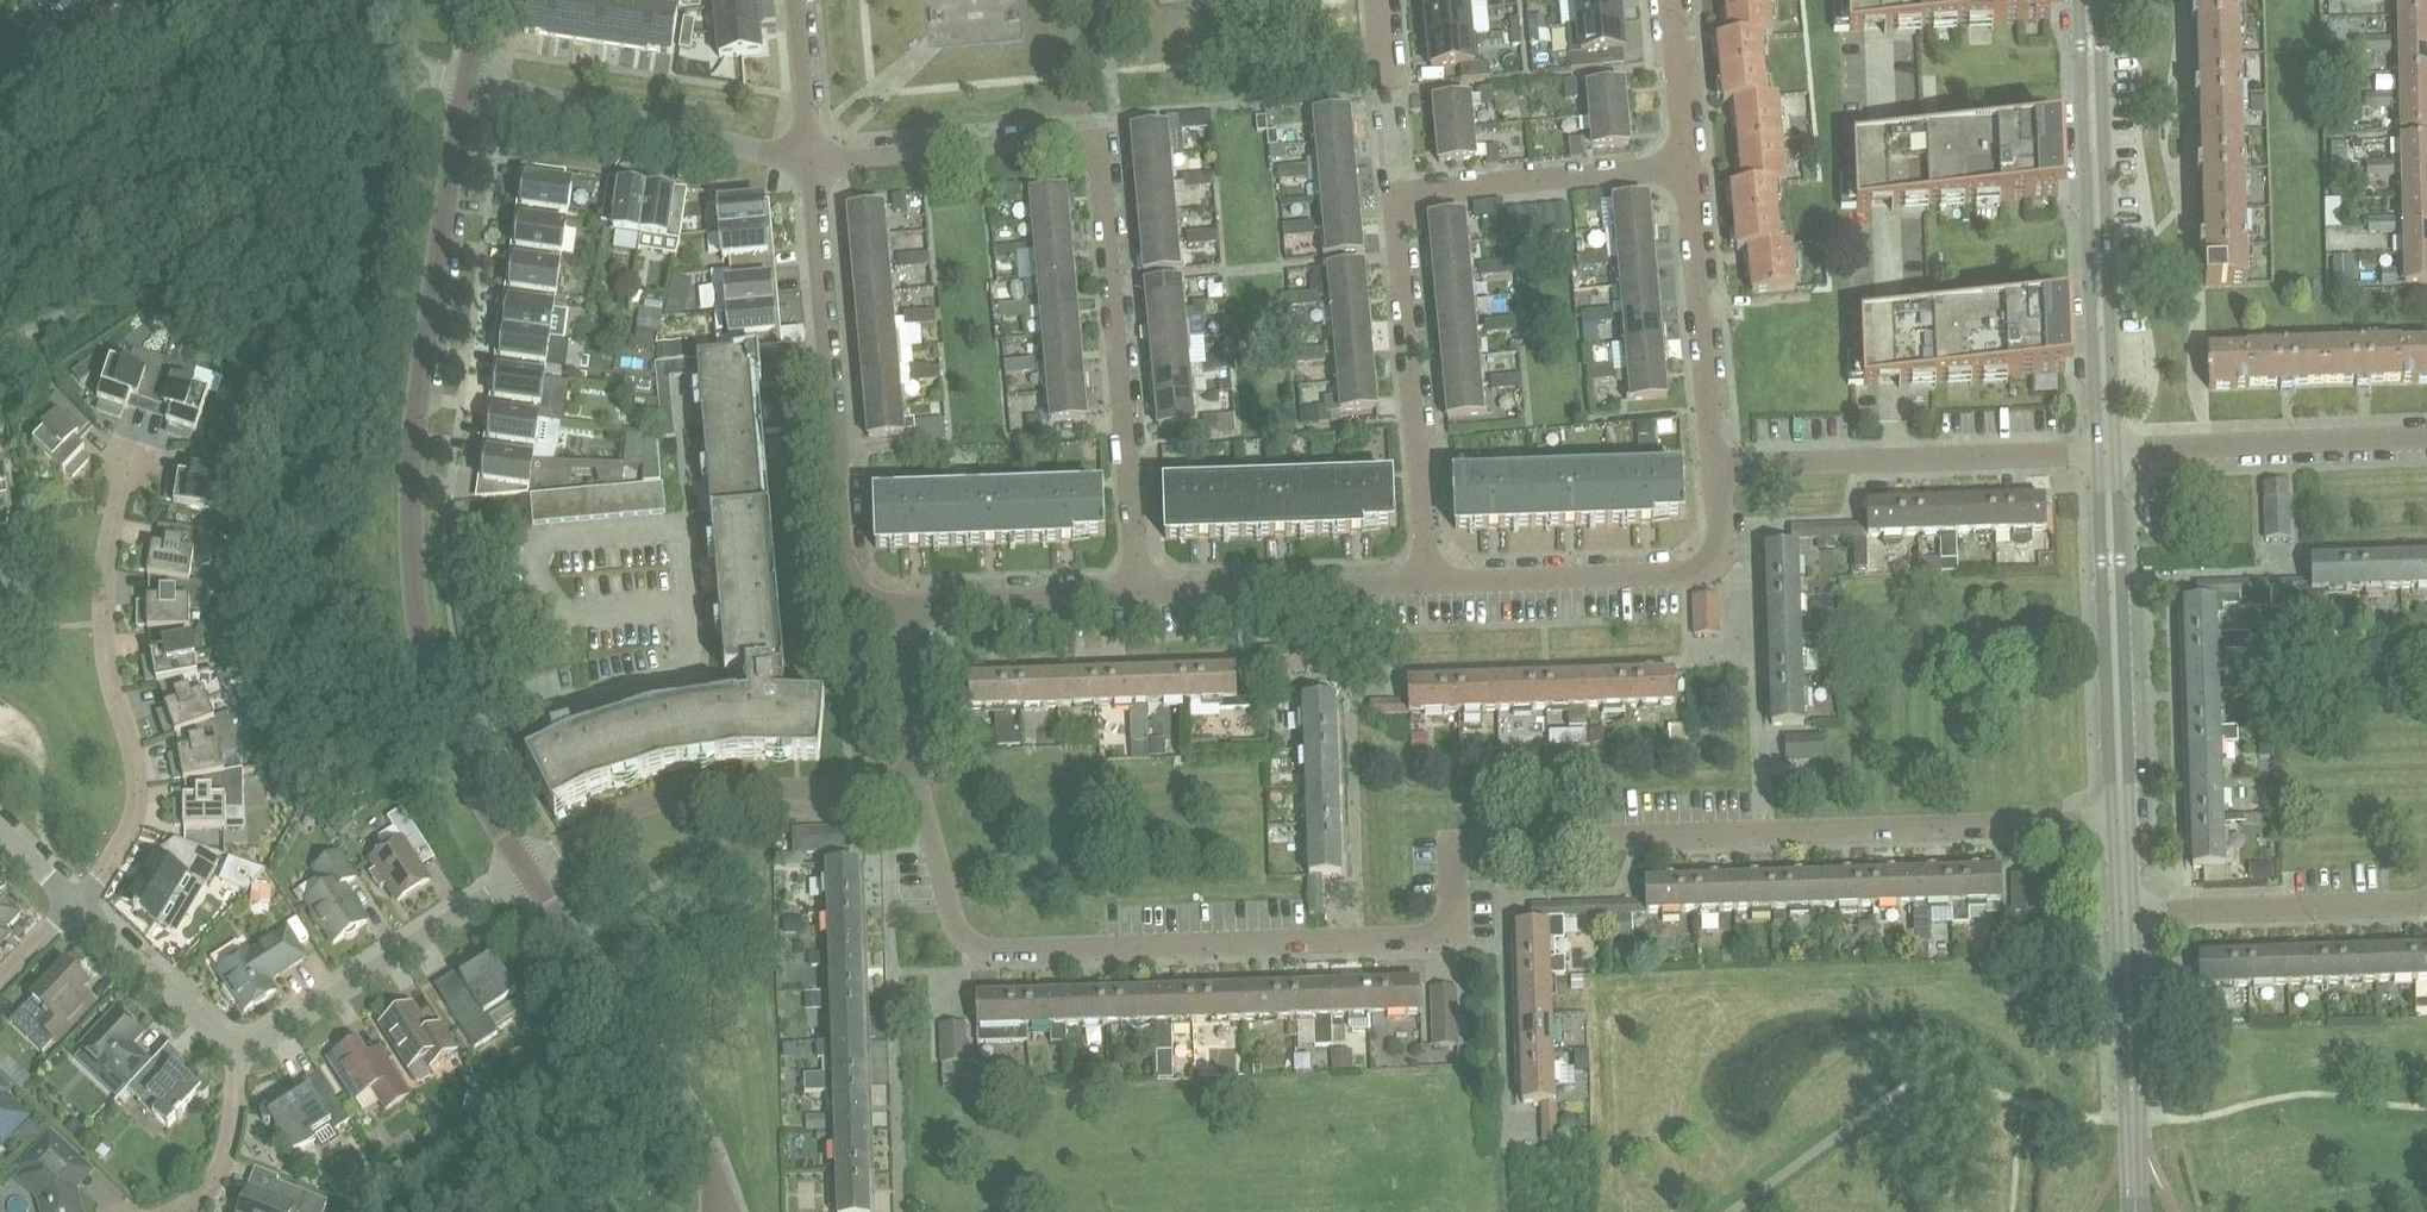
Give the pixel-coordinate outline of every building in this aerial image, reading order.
[(36,4),(69,27),(53,49),(74,64),(119,0),(38,0),(36,4)] [(525,33),(550,37),(556,0),(530,0),(525,33)] [(550,37),(574,41),(581,0),(556,0),(550,37)] [(574,41),(599,44),(605,2),(593,0),(581,0),(574,41)] [(715,9),(758,5),(757,0),(714,0),(715,9)] [(1468,10),(1467,0),(1425,0),(1426,14),(1468,10)] [(1619,0),(1576,0),(1579,26),(1579,27),(1621,23),(1619,0)] [(1772,0),(1729,0),(1733,40),(1720,41),(1723,72),(1766,68),(1763,38),(1775,37),(1772,0)] [(1921,33),(1921,29),(1933,28),(1956,27),(1956,32),(1957,32),(1957,27),(1969,27),(1992,26),(1992,31),(1993,30),(1992,26),(2050,23),(2051,23),(2058,23),(2057,0),(1842,0),(1834,0),(1833,0),(1834,32),(1840,31),(1850,31),(1865,31),(1875,30),(1885,30),(1885,35),(1886,35),(1885,30),(1897,29),(1920,29),(1921,33)] [(2237,0),(2196,0),(2197,12),(2192,12),(2192,25),(2197,25),(2198,57),(2239,56),(2237,0)] [(2400,17),(2426,16),(2426,0),(2400,0),(2400,17)] [(605,2),(599,44),(623,48),(629,5),(605,2)] [(629,5),(623,48),(647,51),(653,9),(629,5)] [(758,5),(715,9),(717,33),(760,29),(758,5)] [(653,9),(647,51),(672,55),(678,13),(653,9)] [(1471,37),(1471,36),(1468,10),(1426,14),(1429,41),(1471,37)] [(2400,17),(2401,46),(2426,45),(2426,16),(2400,17)] [(1529,31),(1538,31),(1537,17),(1528,18),(1529,31)] [(681,33),(693,35),(695,20),(684,18),(681,33)] [(1520,32),(1519,19),(1510,20),(1511,33),(1520,32)] [(1567,27),(1571,70),(1604,67),(1603,53),(1623,51),(1621,23),(1579,27),(1579,26),(1567,27)] [(760,29),(717,33),(720,59),(762,55),(760,29)] [(1538,31),(1529,31),(1530,45),(1540,44),(1538,31)] [(1520,32),(1511,33),(1512,46),(1522,46),(1520,32)] [(681,33),(679,48),(691,50),(693,35),(681,33)] [(1460,66),(1462,80),(1490,78),(1489,63),(1479,64),(1476,35),(1471,36),(1471,37),(1429,41),(1431,69),(1460,66)] [(2363,54),(2377,53),(2377,38),(2352,39),(2352,46),(2363,46),(2363,54)] [(2377,38),(2377,53),(2391,53),(2391,38),(2377,38)] [(2401,46),(2401,74),(2426,74),(2426,45),(2401,46)] [(2322,68),(2353,68),(2353,48),(2322,49),(2322,68)] [(2201,134),(2241,133),(2239,56),(2198,57),(2199,88),(2194,89),(2195,101),(2200,101),(2201,134)] [(1769,99),(1766,68),(1723,72),(1726,105),(1738,104),(1741,145),(1785,142),(1781,98),(1769,99)] [(2401,74),(2402,103),(2426,102),(2426,74),(2401,74)] [(1578,80),(1566,81),(1568,99),(1580,98),(1578,80)] [(1589,87),(1592,118),(1629,114),(1626,83),(1589,87)] [(1494,87),(1482,89),(1483,96),(1484,107),(1496,106),(1494,87)] [(2392,95),(2379,96),(2379,110),(2392,110),(2392,103),(2392,95)] [(2365,110),(2379,110),(2379,96),(2365,96),(2365,110)] [(1437,131),(1475,128),(1473,108),(1472,97),(1434,101),(1437,131)] [(2392,110),(2392,113),(2402,113),(2403,131),(2426,130),(2426,102),(2402,103),(2392,103),(2392,110)] [(1316,114),(1319,142),(1355,139),(1352,111),(1316,114)] [(2369,112),(2339,113),(2339,127),(2370,127),(2369,112)] [(1211,114),(1178,117),(1180,132),(1213,129),(1211,114)] [(1632,145),(1629,114),(1592,118),(1594,138),(1595,149),(1632,145)] [(1266,117),(1257,117),(1257,132),(1267,131),(1266,117)] [(1132,130),(1135,159),(1171,156),(1168,127),(1132,130)] [(1475,128),(1437,131),(1440,162),(1477,158),(1477,147),(1475,128)] [(1976,204),(1999,203),(1999,208),(2000,208),(2000,203),(2057,200),(2058,200),(2066,200),(2063,132),(2055,132),(1996,135),(1982,135),(1979,136),(1964,136),(1961,136),(1946,137),(1943,137),(1935,137),(1928,138),(1925,138),(1925,139),(1915,139),(1915,138),(1914,138),(1914,131),(1915,131),(1915,130),(1911,130),(1897,131),(1891,131),(1892,139),(1886,139),(1879,140),(1869,140),(1854,141),(1854,143),(1855,177),(1841,177),(1840,177),(1841,209),(1848,208),(1857,208),(1872,208),(1882,207),(1892,207),(1892,212),(1893,212),(1893,207),(1905,206),(1928,205),(1928,210),(1928,205),(1940,205),(1963,204),(1964,209),(1964,204),(1976,204)] [(1277,131),(1268,132),(1269,146),(1278,146),(1277,131)] [(2241,133),(2201,134),(2202,164),(2197,165),(2197,178),(2203,178),(2204,210),(2244,209),(2241,133)] [(1355,139),(1319,142),(1321,171),(1357,168),(1355,139)] [(1583,139),(1571,140),(1573,158),(1585,157),(1584,150),(1583,139)] [(2379,163),(2380,177),(2394,177),(2394,170),(2404,169),(2426,169),(2426,140),(2403,140),(2404,156),(2392,157),(2392,163),(2379,163)] [(1785,142),(1741,145),(1745,189),(1734,190),(1737,221),(1780,217),(1777,187),(1789,186),(1785,142)] [(2331,142),(2331,157),(2344,157),(2344,142),(2331,142)] [(1489,165),(1501,164),(1499,146),(1487,147),(1488,157),(1489,165)] [(1173,184),(1171,156),(1135,159),(1137,188),(1173,184)] [(1814,163),(1802,165),(1804,181),(1816,180),(1814,163)] [(2380,177),(2379,163),(2367,163),(2367,178),(2380,177)] [(1295,167),(1296,179),(1311,178),(1310,166),(1295,167)] [(522,208),(561,214),(568,214),(572,183),(571,183),(570,186),(565,186),(567,172),(528,167),(525,187),(519,187),(517,207),(522,208)] [(1281,181),(1296,179),(1295,167),(1280,168),(1281,181)] [(1321,171),(1324,200),(1360,196),(1357,168),(1321,171)] [(2426,197),(2426,169),(2404,169),(2405,198),(2426,197)] [(1214,174),(1199,176),(1200,188),(1215,187),(1214,174)] [(1185,189),(1200,188),(1199,176),(1184,177),(1185,189)] [(640,235),(648,184),(629,181),(628,187),(608,184),(602,223),(615,225),(614,230),(611,230),(611,231),(640,235)] [(648,184),(640,235),(680,241),(687,195),(666,192),(667,187),(648,184)] [(1137,188),(1140,216),(1176,213),(1173,184),(1137,188)] [(1021,185),(1009,186),(1010,201),(1022,200),(1021,185)] [(1032,194),(1035,222),(1071,219),(1068,190),(1032,194)] [(720,233),(771,228),(770,209),(764,209),(763,201),(711,193),(712,207),(718,207),(720,233)] [(1603,193),(1591,195),(1592,210),(1604,209),(1603,193)] [(907,195),(895,196),(896,211),(908,210),(907,195)] [(1326,228),(1362,225),(1360,196),(1324,200),(1326,228)] [(2405,198),(2405,227),(2426,226),(2426,197),(2405,198)] [(1653,227),(1651,199),(1614,202),(1617,230),(1653,227)] [(2325,228),(2342,228),(2342,200),(2325,200),(2325,228)] [(1505,202),(1488,204),(1476,205),(1477,215),(1477,220),(1489,219),(1491,242),(1508,240),(1505,202)] [(1569,206),(1511,211),(1513,239),(1572,233),(1569,206)] [(848,211),(851,239),(887,236),(884,207),(848,211)] [(561,214),(522,208),(519,229),(514,228),(511,248),(517,249),(562,256),(566,225),(565,224),(564,227),(559,227),(561,214)] [(2247,285),(2244,209),(2204,210),(2205,241),(2199,241),(2200,254),(2205,254),(2206,287),(2247,285)] [(1140,216),(1143,245),(1179,241),(1176,213),(1140,216)] [(1466,216),(1430,219),(1433,247),(1469,244),(1466,216)] [(1782,247),(1780,217),(1737,221),(1740,253),(1751,252),(1755,294),(1798,290),(1794,246),(1782,247)] [(1035,222),(1037,251),(1073,248),(1071,219),(1035,222)] [(2380,234),(2379,219),(2364,220),(2364,234),(2380,234)] [(2395,219),(2379,219),(2380,234),(2396,233),(2395,219)] [(1315,223),(1300,224),(1301,237),(1316,235),(1315,223)] [(1286,238),(1301,237),(1300,224),(1285,226),(1286,238)] [(1365,254),(1362,225),(1326,228),(1329,257),(1365,254)] [(2405,227),(2406,255),(2426,255),(2426,226),(2405,227)] [(1653,227),(1617,230),(1619,259),(1656,256),(1653,227)] [(771,228),(720,233),(723,262),(724,262),(724,259),(730,258),(731,272),(775,268),(775,267),(769,268),(767,248),(773,247),(771,228)] [(1219,232),(1204,233),(1205,245),(1220,244),(1219,232)] [(1190,247),(1205,245),(1204,233),(1189,234),(1190,247)] [(851,239),(853,267),(889,264),(887,236),(851,239)] [(1179,241),(1143,245),(1145,273),(1181,270),(1179,241)] [(1471,272),(1469,244),(1433,247),(1435,276),(1471,272)] [(1026,246),(1011,247),(1012,259),(1027,258),(1026,246)] [(997,261),(1012,259),(1011,247),(996,248),(997,261)] [(1073,248),(1037,251),(1040,279),(1076,276),(1073,248)] [(511,290),(548,296),(556,297),(562,256),(517,249),(514,270),(508,269),(505,289),(511,290)] [(930,254),(915,256),(916,268),(931,267),(930,254)] [(1593,255),(1594,267),(1609,266),(1608,254),(1593,255)] [(1579,269),(1594,267),(1593,255),(1578,256),(1579,269)] [(2406,255),(2407,283),(2426,283),(2426,255),(2406,255)] [(901,269),(916,268),(915,256),(900,257),(901,269)] [(1658,284),(1656,256),(1619,259),(1622,287),(1658,284)] [(2333,258),(2333,272),(2353,272),(2353,264),(2353,258),(2333,258)] [(1511,263),(1496,264),(1497,276),(1512,275),(1511,263)] [(892,293),(889,264),(853,267),(856,296),(892,293)] [(1497,276),(1496,264),(1481,265),(1483,278),(1497,276)] [(1321,292),(1306,294),(1307,306),(1322,305),(1321,298),(1368,294),(1366,266),(1330,269),(1331,284),(1320,284),(1321,292)] [(775,268),(731,272),(712,274),(715,313),(778,308),(776,289),(771,289),(769,269),(775,269),(775,268)] [(2381,285),(2397,284),(2396,270),(2381,271),(2381,285)] [(1474,301),(1471,272),(1435,276),(1438,304),(1474,301)] [(1040,279),(1043,308),(1078,305),(1076,276),(1040,279)] [(691,282),(673,277),(664,317),(684,315),(691,282)] [(1149,314),(1185,311),(1182,282),(1146,286),(1149,314)] [(1625,316),(1661,313),(1658,284),(1622,287),(1625,316)] [(547,306),(548,296),(511,290),(508,311),(501,310),(497,322),(496,331),(551,338),(556,307),(547,306)] [(666,295),(646,292),(643,309),(663,312),(666,295)] [(859,324),(895,321),(892,293),(856,296),(859,324)] [(1307,306),(1306,294),(1291,295),(1292,307),(1307,306)] [(1335,326),(1371,323),(1368,294),(1321,298),(1322,305),(1324,327),(1335,326)] [(1225,301),(1210,302),(1211,315),(1226,313),(1225,301)] [(1440,332),(1477,329),(1474,301),(1438,304),(1440,332)] [(1151,343),(1187,339),(1186,322),(1197,321),(1196,316),(1211,315),(1210,302),(1195,304),(1196,310),(1185,311),(1149,314),(1151,343)] [(1031,303),(1016,304),(1017,316),(1032,315),(1031,303)] [(1002,318),(1017,316),(1016,304),(1001,305),(1002,318)] [(1081,333),(1078,305),(1043,308),(1045,336),(1081,333)] [(1971,381),(1971,386),(1971,381),(1983,380),(2006,380),(2007,384),(2007,380),(2062,377),(2065,377),(2073,377),(2070,309),(2062,309),(2004,312),(1989,312),(1986,312),(1971,313),(1968,313),(1953,314),(1950,314),(1943,314),(1935,315),(1932,315),(1932,316),(1922,316),(1922,315),(1921,315),(1921,308),(1922,308),(1922,307),(1918,307),(1904,308),(1899,308),(1899,316),(1897,316),(1893,316),(1876,317),(1861,318),(1861,320),(1863,354),(1848,354),(1849,385),(1855,385),(1864,385),(1879,385),(1899,384),(1899,389),(1900,389),(1900,384),(1912,383),(1935,382),(1935,387),(1936,387),(1936,382),(1948,382),(1971,381)] [(780,327),(778,308),(715,313),(719,353),(775,348),(774,327),(780,327)] [(935,311),(920,313),(921,325),(936,324),(935,311)] [(1613,311),(1598,312),(1599,324),(1614,323),(1613,311)] [(1599,324),(1598,312),(1583,313),(1585,326),(1599,324)] [(921,325),(920,313),(905,314),(906,326),(921,325)] [(1663,341),(1661,313),(1625,316),(1627,344),(1663,341)] [(1517,319),(1502,321),(1503,333),(1518,332),(1517,319)] [(897,350),(895,321),(859,324),(861,353),(897,350)] [(1503,333),(1502,321),(1487,322),(1488,334),(1503,333)] [(1374,351),(1371,323),(1335,326),(1336,343),(1325,344),(1326,349),(1311,351),(1312,363),(1327,362),(1326,355),(1337,354),(1374,351)] [(179,326),(174,339),(192,345),(197,332),(179,326)] [(656,331),(637,329),(635,348),(653,350),(656,331)] [(1479,358),(1477,329),(1440,332),(1443,361),(1479,358)] [(547,367),(551,338),(496,331),(495,338),(495,352),(502,353),(499,373),(544,379),(545,367),(547,367)] [(1045,336),(1048,365),(1084,362),(1081,333),(1045,336)] [(2426,381),(2426,342),(2426,336),(2410,337),(2410,344),(2401,344),(2403,382),(2426,381)] [(1151,343),(1154,371),(1190,368),(1187,339),(1151,343)] [(1627,344),(1630,373),(1666,370),(1663,341),(1627,344)] [(2371,383),(2403,382),(2401,344),(2401,341),(2324,344),(2326,385),(2358,383),(2358,389),(2371,388),(2371,383)] [(2211,389),(2249,388),(2248,349),(2240,349),(2240,342),(2223,343),(2223,350),(2209,350),(2211,389)] [(672,344),(656,345),(658,363),(674,361),(672,344)] [(2294,391),(2294,386),(2326,385),(2324,344),(2248,347),(2248,349),(2249,388),(2281,386),(2281,391),(2294,391)] [(127,410),(128,408),(132,396),(152,403),(166,360),(135,349),(129,366),(111,360),(98,400),(102,401),(99,410),(120,417),(123,409),(127,410)] [(900,378),(897,350),(861,353),(864,381),(900,378)] [(1312,363),(1311,351),(1296,352),(1297,364),(1312,363)] [(1376,380),(1374,351),(1337,354),(1340,383),(1376,380)] [(670,376),(699,373),(726,673),(737,673),(740,703),(735,703),(735,704),(740,704),(780,701),(783,702),(784,670),(757,372),(759,372),(760,379),(762,379),(759,354),(656,364),(662,438),(676,437),(670,376)] [(1230,358),(1215,359),(1216,372),(1231,370),(1230,358)] [(1481,374),(1479,358),(1443,361),(1446,389),(1482,386),(1493,385),(1492,379),(1491,373),(1481,374)] [(1201,373),(1216,372),(1215,359),(1200,361),(1201,373)] [(196,433),(209,393),(192,387),(197,370),(166,360),(152,403),(172,410),(167,423),(171,424),(168,433),(189,440),(192,432),(196,433)] [(1021,361),(1022,374),(1037,372),(1036,360),(1021,361)] [(1022,374),(1021,361),(1006,363),(1008,375),(1022,374)] [(1048,365),(1050,394),(1086,390),(1084,362),(1048,365)] [(940,368),(925,369),(926,382),(941,380),(940,368)] [(1154,371),(1156,400),(1193,396),(1190,368),(1154,371)] [(1614,368),(1603,369),(1605,381),(1618,380),(1619,380),(1619,374),(1618,368),(1614,368)] [(926,382),(925,369),(910,371),(912,383),(926,382)] [(1590,383),(1605,381),(1603,369),(1589,370),(1590,383)] [(1669,398),(1666,370),(1630,373),(1632,401),(1669,398)] [(545,379),(544,379),(499,373),(494,372),(491,392),(497,393),(494,414),(539,420),(545,379)] [(1522,376),(1507,378),(1508,390),(1523,389),(1522,376)] [(900,378),(864,381),(867,410),(903,406),(900,378)] [(1508,390),(1507,378),(1492,379),(1493,385),(1493,391),(1508,390)] [(1376,380),(1340,383),(1341,397),(1330,398),(1331,406),(1300,408),(1302,424),(1332,422),(1331,412),(1379,408),(1376,380)] [(1484,414),(1482,386),(1446,389),(1448,418),(1484,414)] [(1086,390),(1050,394),(1052,412),(1040,412),(1041,417),(1028,418),(1029,433),(1042,433),(1042,423),(1053,422),(1089,419),(1086,390)] [(85,451),(78,444),(75,441),(90,425),(57,394),(34,418),(47,430),(34,444),(64,473),(67,470),(73,477),(89,460),(82,454),(85,451)] [(637,394),(636,404),(657,407),(658,397),(637,394)] [(1195,425),(1193,396),(1156,400),(1159,428),(1195,425)] [(769,433),(781,432),(779,404),(763,405),(765,434),(768,433),(768,434),(769,434),(769,433)] [(905,435),(903,406),(867,410),(869,438),(905,435)] [(539,420),(494,414),(488,413),(485,434),(491,434),(488,455),(534,461),(539,420)] [(1235,415),(1205,418),(1207,433),(1236,431),(1235,415)] [(915,422),(916,431),(917,443),(946,441),(945,420),(915,422)] [(1651,434),(1651,422),(1638,423),(1638,434),(1651,434)] [(646,436),(645,466),(661,466),(658,437),(646,436)] [(529,494),(534,461),(488,455),(482,454),(479,475),(485,475),(482,499),(529,494)] [(242,464),(198,456),(194,478),(180,475),(179,479),(170,478),(166,500),(175,502),(175,505),(216,513),(219,494),(237,497),(242,464)] [(7,525),(6,515),(10,515),(4,467),(0,468),(0,525),(7,525)] [(644,483),(662,481),(661,467),(645,468),(644,483)] [(1610,526),(1622,525),(1655,524),(1655,518),(1687,517),(1687,511),(1684,511),(1683,472),(1608,474),(1610,526)] [(1533,528),(1610,526),(1608,474),(1532,477),(1533,528)] [(1457,531),(1533,528),(1532,477),(1455,479),(1457,531)] [(1365,527),(1383,527),(1397,526),(1397,520),(1394,520),(1392,481),(1318,484),(1320,535),(1365,533),(1365,527)] [(649,485),(651,515),(666,513),(663,483),(649,485)] [(1244,538),(1320,535),(1318,484),(1242,486),(1244,538)] [(2266,485),(2267,502),(2290,501),(2289,484),(2266,485)] [(649,485),(634,486),(637,516),(651,515),(649,485)] [(622,517),(637,516),(634,486),(619,487),(622,517)] [(1242,486),(1166,489),(1167,540),(1244,538),(1242,486)] [(619,487),(604,489),(607,518),(622,517),(619,487)] [(592,520),(607,518),(604,489),(590,490),(592,520)] [(575,491),(578,521),(592,520),(590,490),(575,491)] [(575,491),(560,493),(563,522),(578,521),(575,491)] [(1029,544),(1075,543),(1075,537),(1108,536),(1107,530),(1104,530),(1103,491),(1027,493),(1029,544)] [(548,524),(563,522),(560,493),(545,494),(548,524)] [(953,547),(1029,544),(1027,493),(951,495),(953,547)] [(548,524),(545,494),(531,495),(533,525),(548,524)] [(877,549),(927,547),(953,547),(951,495),(876,498),(877,549)] [(1793,541),(1802,541),(1882,538),(1882,542),(1883,545),(1885,547),(1887,548),(1893,549),(1896,549),(1899,547),(1901,546),(1902,544),(1903,538),(1922,537),(1922,541),(1941,540),(1942,559),(1945,559),(1945,570),(1959,569),(1958,536),(2013,534),(2013,544),(2020,547),(2027,547),(2033,544),(2033,533),(2048,533),(2047,500),(1868,506),(1869,527),(1793,530),(1793,541)] [(2290,501),(2267,502),(2268,540),(2291,539),(2290,501)] [(189,582),(190,581),(192,564),(210,567),(215,541),(216,534),(171,527),(167,548),(153,546),(153,550),(144,548),(140,571),(149,572),(148,576),(162,578),(189,582)] [(216,534),(215,541),(224,542),(225,536),(216,534)] [(1835,550),(1835,541),(1823,541),(1819,542),(1820,551),(1835,550)] [(1799,548),(1786,548),(1767,549),(1774,727),(1806,726),(1799,548)] [(2312,554),(2313,581),(2313,593),(2324,593),(2426,589),(2426,550),(2312,554)] [(1867,554),(1854,555),(1854,569),(1867,568),(1867,554)] [(2054,555),(2039,555),(2040,570),(2054,569),(2054,555)] [(208,584),(190,581),(189,582),(162,578),(162,599),(148,600),(148,604),(139,604),(139,626),(148,626),(148,630),(162,630),(162,629),(190,629),(206,629),(206,611),(208,611),(208,584)] [(2198,597),(2212,597),(2212,601),(2185,602),(2194,869),(2226,868),(2221,744),(2238,743),(2237,729),(2221,730),(2218,653),(2251,652),(2250,634),(2222,635),(2222,615),(2224,615),(2224,606),(2241,605),(2241,610),(2271,609),(2271,611),(2325,608),(2324,593),(2313,593),(2313,581),(2198,585),(2198,597)] [(1720,635),(1719,606),(1719,597),(1695,598),(1697,636),(1720,635)] [(157,684),(171,681),(198,676),(198,675),(195,658),(212,655),(207,629),(206,629),(190,629),(162,629),(162,630),(166,651),(152,654),(152,658),(143,659),(147,682),(157,680),(157,684)] [(2289,647),(2303,647),(2303,639),(2297,633),(2289,633),(2289,647)] [(1261,674),(1321,672),(1320,660),(1320,648),(1261,651),(1261,674)] [(1321,672),(1329,672),(1338,671),(1338,648),(1320,648),(1320,660),(1321,672)] [(970,698),(971,710),(985,710),(1005,709),(1019,708),(1021,708),(1024,708),(1043,708),(1060,707),(1075,707),(1095,706),(1114,705),(1130,705),(1130,709),(1131,727),(1148,726),(1147,704),(1164,704),(1183,703),(1188,703),(1189,718),(1203,718),(1203,707),(1203,702),(1220,702),(1220,706),(1220,710),(1227,709),(1267,708),(1267,691),(1238,692),(1237,670),(1193,671),(1149,673),(970,679),(970,698)] [(215,672),(198,675),(198,676),(171,681),(178,701),(165,706),(166,710),(158,713),(166,734),(174,731),(176,735),(189,730),(189,729),(214,720),(214,719),(208,703),(225,697),(215,672)] [(1372,716),(1401,715),(1678,706),(1677,674),(1410,682),(1411,703),(1371,704),(1372,716)] [(1306,749),(1306,752),(1307,771),(1307,787),(1308,804),(1309,823),(1310,846),(1310,861),(1311,877),(1312,900),(1313,915),(1325,915),(1325,906),(1324,896),(1324,876),(1344,875),(1337,697),(1304,699),(1304,713),(1305,732),(1306,749)] [(825,704),(783,702),(780,701),(740,704),(740,710),(737,710),(694,715),(652,723),(610,734),(570,749),(568,743),(574,741),(572,736),(571,730),(552,735),(553,742),(556,748),(526,761),(553,813),(589,797),(624,784),(664,773),(700,766),(704,766),(741,761),(780,760),(820,762),(825,704)] [(232,713),(214,719),(214,720),(189,729),(189,730),(193,749),(179,751),(179,755),(170,757),(174,779),(183,778),(184,782),(198,779),(198,778),(225,774),(225,773),(222,756),(239,753),(232,713)] [(1020,746),(1019,725),(1001,726),(1001,747),(1020,746)] [(1606,743),(1605,728),(1589,729),(1590,744),(1606,743)] [(1587,730),(1572,731),(1572,747),(1587,746),(1587,730)] [(1428,733),(1410,733),(1411,751),(1428,750),(1428,733)] [(1788,763),(1796,762),(1827,761),(1826,738),(1787,739),(1788,763)] [(1480,739),(1468,739),(1468,750),(1481,749),(1480,739)] [(284,765),(268,785),(280,795),(296,775),(284,765)] [(198,798),(186,798),(184,798),(184,802),(175,802),(175,825),(185,825),(185,829),(227,829),(226,810),(244,810),(244,769),(225,773),(225,774),(198,778),(198,779),(198,798)] [(1282,791),(1271,791),(1271,802),(1282,802),(1282,791)] [(339,805),(324,817),(339,834),(354,822),(339,805)] [(430,881),(421,867),(408,847),(422,838),(403,808),(388,818),(402,840),(371,859),(398,902),(430,881)] [(851,852),(850,840),(850,829),(793,830),(794,853),(851,852)] [(141,910),(158,920),(186,873),(206,885),(216,868),(184,849),(174,865),(151,851),(140,869),(142,870),(125,899),(123,898),(122,899),(136,907),(135,910),(140,913),(141,910)] [(339,853),(313,869),(323,884),(322,891),(307,901),(315,913),(312,918),(319,928),(324,928),(334,943),(344,937),(348,938),(353,936),(357,932),(357,928),(367,922),(343,885),(355,877),(339,853)] [(228,858),(220,877),(247,889),(265,869),(228,858)] [(839,1211),(871,1211),(860,864),(828,865),(834,1041),(821,1042),(822,1058),(834,1058),(835,1069),(835,1075),(805,1076),(805,1092),(829,1092),(830,1114),(836,1114),(839,1211)] [(1719,912),(1877,907),(1915,906),(1916,942),(1934,941),(1933,905),(1952,904),(1953,925),(1971,924),(1970,904),(2003,903),(2002,871),(1647,883),(1648,903),(1572,905),(1573,917),(1662,914),(1662,918),(1681,918),(1681,914),(1700,913),(1701,917),(1719,916),(1719,912)] [(2039,913),(2038,884),(2038,874),(2014,875),(2015,914),(2039,913)] [(272,886),(267,886),(255,885),(251,884),(250,904),(271,906),(272,886)] [(10,934),(11,933),(5,928),(7,927),(8,927),(20,914),(0,894),(0,945),(10,934)] [(1563,918),(1573,917),(1572,905),(1534,906),(1534,919),(1548,918),(1548,926),(1519,927),(1525,1106),(1545,1105),(1547,1143),(1558,1142),(1552,977),(1568,977),(1567,959),(1557,959),(1556,942),(1564,941),(1563,918)] [(1774,914),(1775,929),(1786,928),(1786,913),(1774,914)] [(1611,917),(1611,940),(1633,940),(1633,917),(1611,917)] [(802,934),(802,918),(783,918),(784,934),(802,934)] [(1873,924),(1858,924),(1858,938),(1873,938),(1873,924)] [(250,951),(218,972),(226,985),(224,989),(233,1002),(238,1002),(244,1013),(276,992),(268,978),(273,975),(275,978),(306,958),(288,929),(251,952),(250,951)] [(2001,950),(1995,941),(1987,947),(1994,956),(2001,950)] [(2413,981),(2426,981),(2426,943),(2200,951),(2201,977),(2164,979),(2164,991),(2413,981)] [(1915,945),(1915,960),(1929,960),(1928,945),(1915,945)] [(498,1034),(497,1032),(486,1015),(517,994),(497,964),(499,962),(500,961),(501,960),(501,958),(501,957),(501,955),(500,954),(499,952),(498,951),(497,951),(495,950),(494,950),(492,950),(491,951),(489,952),(488,953),(487,954),(487,955),(486,957),(486,958),(487,960),(487,961),(488,962),(490,963),(485,967),(483,964),(461,979),(468,991),(447,1005),(475,1049),(498,1034)] [(822,955),(809,955),(810,967),(822,967),(822,955)] [(58,1043),(94,1005),(98,1001),(85,989),(89,986),(86,983),(87,979),(86,976),(83,973),(79,972),(75,973),(66,964),(54,976),(50,976),(46,977),(43,980),(42,983),(43,987),(23,1010),(58,1043)] [(1422,983),(1335,986),(978,997),(979,1030),(1015,1028),(1016,1043),(1033,1043),(1032,1028),(1053,1027),(1054,1044),(1069,1043),(1069,1027),(1158,1024),(1160,1078),(1176,1078),(1176,1051),(1175,1023),(1291,1019),(1291,1025),(1288,1025),(1288,1037),(1299,1036),(1299,1023),(1314,1023),(1315,1047),(1332,1046),(1332,1018),(1348,1018),(1349,1028),(1353,1031),(1370,1030),(1369,1017),(1423,1015),(1422,983)] [(1459,1046),(1459,1038),(1457,988),(1434,989),(1436,1047),(1459,1046)] [(822,1011),(821,992),(805,993),(806,1011),(822,1011)] [(411,1068),(426,1059),(431,1067),(457,1050),(440,1025),(429,1033),(411,1006),(405,1010),(400,1009),(390,1015),(389,1020),(383,1024),(411,1068)] [(81,1061),(95,1075),(100,1074),(104,1070),(107,1072),(111,1068),(128,1084),(150,1061),(133,1045),(143,1033),(117,1009),(81,1048),(85,1052),(81,1056),(81,1061)] [(943,1025),(943,1036),(944,1064),(967,1064),(966,1025),(943,1025)] [(329,1060),(355,1100),(373,1089),(386,1110),(410,1095),(383,1053),(370,1062),(357,1042),(329,1060)] [(1125,1049),(1121,1043),(1115,1044),(1112,1050),(1116,1055),(1123,1054),(1125,1049)] [(1333,1051),(1333,1070),(1353,1069),(1352,1050),(1333,1051)] [(1570,1056),(1570,1071),(1590,1071),(1590,1055),(1570,1056)] [(151,1115),(153,1113),(169,1128),(177,1119),(179,1121),(184,1116),(182,1114),(198,1097),(199,1098),(201,1099),(203,1099),(205,1098),(207,1097),(208,1096),(209,1094),(210,1092),(209,1090),(209,1088),(207,1087),(206,1085),(204,1085),(202,1085),(200,1085),(198,1086),(197,1088),(196,1090),(191,1085),(193,1083),(174,1065),(164,1075),(152,1063),(128,1089),(142,1102),(140,1104),(151,1115)] [(19,1069),(9,1080),(20,1091),(31,1079),(19,1069)] [(2,1145),(28,1118),(5,1096),(10,1091),(0,1081),(0,1143),(2,1145)] [(126,1090),(119,1097),(123,1102),(130,1095),(126,1090)] [(333,1092),(319,1102),(311,1090),(279,1110),(281,1112),(276,1116),(276,1114),(275,1113),(274,1112),(273,1111),(271,1110),(270,1110),(268,1110),(267,1110),(265,1110),(264,1111),(263,1112),(262,1114),(262,1115),(262,1117),(262,1118),(262,1120),(263,1121),(264,1122),(265,1123),(267,1124),(268,1124),(270,1124),(271,1123),(273,1123),(295,1157),(317,1142),(312,1135),(331,1123),(335,1130),(351,1120),(333,1092)] [(488,1096),(468,1091),(464,1108),(484,1113),(488,1096)] [(830,1115),(807,1116),(807,1131),(831,1130),(830,1115)] [(1564,1117),(1559,1122),(1560,1129),(1565,1133),(1572,1132),(1576,1127),(1576,1121),(1571,1116),(1564,1117)] [(84,1127),(74,1119),(66,1128),(75,1137),(84,1127)] [(31,1121),(15,1139),(25,1148),(41,1130),(31,1121)] [(817,1132),(817,1140),(829,1140),(828,1132),(817,1132)] [(86,1166),(51,1134),(21,1166),(26,1170),(18,1179),(28,1189),(30,1186),(38,1193),(43,1211),(82,1211),(76,1189),(92,1171),(86,1166)] [(409,1177),(400,1161),(387,1169),(396,1185),(409,1177)] [(265,1194),(250,1188),(240,1211),(325,1211),(329,1201),(278,1181),(273,1193),(268,1195),(265,1194)]
